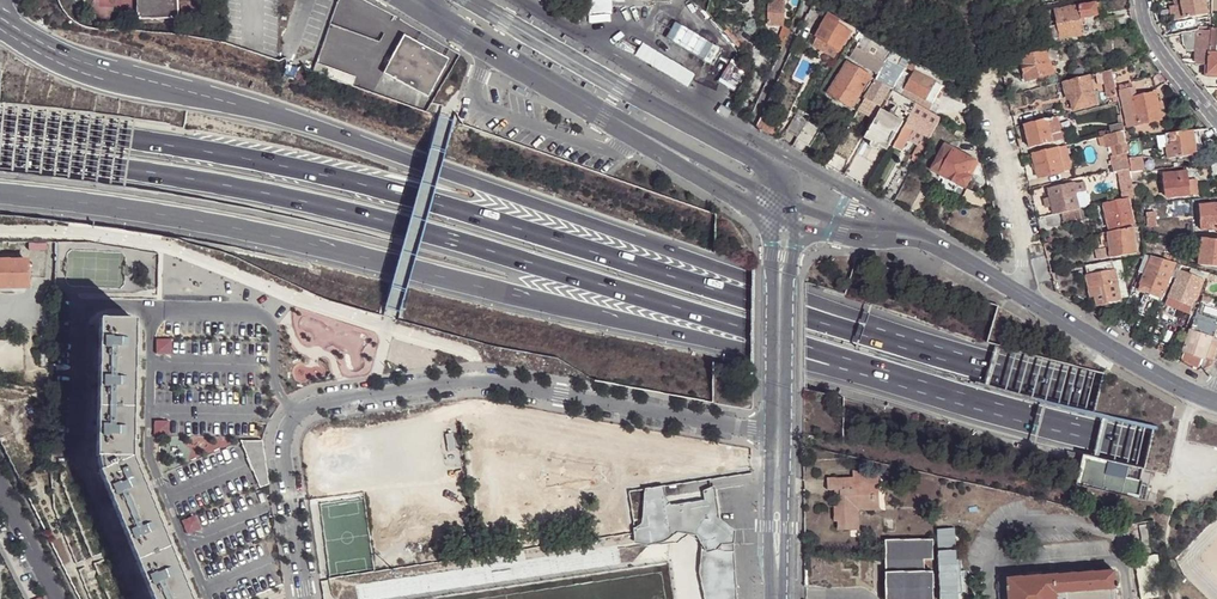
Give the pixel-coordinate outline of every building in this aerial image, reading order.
[(177,17),(177,0),(137,0),(137,18),(177,17)] [(784,1),(769,0),(769,11),(768,24),(783,25),(784,1)] [(1181,4),(1175,5),(1171,6),(1173,19),(1200,15),(1211,13),(1211,12),(1212,0),(1206,0),(1181,0),(1181,4)] [(1096,3),(1079,6),(1081,18),(1098,14),(1096,3)] [(818,10),(810,5),(804,18),(812,22),(818,10)] [(1059,25),(1061,37),(1061,38),(1084,33),(1081,18),(1079,6),(1056,10),(1059,25)] [(1097,18),(1101,36),(1120,31),(1115,14),(1097,18)] [(855,36),(859,29),(836,17),(834,20),(827,16),(815,35),(839,49),(849,33),(855,36)] [(721,49),(678,22),(668,38),(712,64),(721,49)] [(1052,26),(1054,39),(1055,38),(1061,37),(1059,25),(1052,26)] [(1210,27),(1188,29),(1186,48),(1187,51),(1196,52),(1195,62),(1197,65),(1205,65),(1208,65),(1208,52),(1208,44),(1210,29),(1210,27)] [(886,57),(891,48),(859,29),(855,36),(854,39),(859,41),(850,56),(878,73),(886,57)] [(1216,45),(1216,29),(1210,29),(1208,44),(1216,45)] [(776,36),(773,43),(782,47),(788,33),(781,30),(778,37),(776,36)] [(442,63),(400,39),(381,75),(423,98),(442,63)] [(1208,52),(1216,53),(1216,45),(1208,44),(1208,52)] [(1047,52),(1049,62),(1058,60),(1056,47),(1053,48),(1046,49),(1047,52)] [(896,84),(910,58),(891,48),(886,57),(899,65),(891,81),(896,84)] [(1046,49),(1020,56),(1025,80),(1052,74),(1049,62),(1047,52),(1046,49)] [(1216,75),(1216,53),(1208,52),(1208,65),(1207,74),(1216,75)] [(935,81),(939,75),(910,58),(896,84),(893,88),(899,91),(908,75),(905,73),(908,68),(914,71),(902,95),(917,104),(934,114),(939,105),(934,102),(943,86),(935,81)] [(873,78),(846,62),(828,94),(851,107),(852,106),(856,108),(861,99),(857,97),(864,84),(868,87),(873,78)] [(1074,76),(1083,73),(1081,67),(1073,69),(1074,76)] [(1107,97),(1116,95),(1111,69),(1102,71),(1107,97)] [(1084,76),(1063,81),(1066,94),(1069,94),(1073,109),(1096,103),(1089,75),(1084,76)] [(1136,86),(1137,91),(1155,88),(1153,75),(1135,79),(1136,86)] [(875,79),(864,98),(879,106),(889,87),(875,79)] [(1127,125),(1138,124),(1132,97),(1139,96),(1137,91),(1136,86),(1133,87),(1123,89),(1120,89),(1127,125)] [(912,114),(917,104),(902,95),(892,89),(886,101),(907,112),(912,114)] [(1132,97),(1138,124),(1161,119),(1159,110),(1158,102),(1156,92),(1139,96),(1132,97)] [(939,117),(934,114),(917,104),(912,114),(908,121),(893,148),(899,151),(911,129),(920,134),(928,138),(939,117)] [(882,109),(865,138),(874,142),(871,147),(878,150),(881,146),(887,150),(903,121),(882,109)] [(797,138),(809,117),(810,116),(799,110),(786,131),(797,138)] [(908,121),(912,114),(907,112),(904,119),(908,121)] [(1057,116),(1052,117),(1055,131),(1053,131),(1054,134),(1061,131),(1057,116)] [(797,138),(797,139),(810,146),(822,124),(809,117),(797,138)] [(1046,119),(1052,140),(1055,139),(1054,134),(1053,131),(1055,131),(1052,117),(1046,119)] [(1046,119),(1023,125),(1029,147),(1052,142),(1052,140),(1046,119)] [(965,137),(967,133),(958,128),(955,134),(958,136),(961,135),(965,137)] [(917,140),(920,134),(911,129),(899,151),(905,154),(913,138),(917,140)] [(1199,129),(1193,130),(1194,142),(1201,141),(1199,129)] [(1171,144),(1167,145),(1168,158),(1191,155),(1189,143),(1194,142),(1193,130),(1170,133),(1171,144)] [(1108,135),(1110,144),(1111,145),(1117,143),(1126,141),(1125,139),(1124,131),(1115,133),(1108,135)] [(1170,133),(1162,134),(1164,145),(1167,145),(1171,144),(1170,133)] [(1108,135),(1098,137),(1100,146),(1110,144),(1108,135)] [(1117,143),(1119,154),(1128,152),(1126,141),(1117,143)] [(941,150),(930,169),(945,177),(940,186),(953,194),(958,184),(964,188),(979,162),(948,145),(944,152),(941,150)] [(1057,148),(1032,154),(1038,178),(1062,172),(1057,148)] [(1117,170),(1129,167),(1130,167),(1129,157),(1128,152),(1119,154),(1110,157),(1113,171),(1117,170)] [(1130,172),(1143,170),(1144,170),(1142,155),(1129,157),(1130,167),(1129,167),(1130,172)] [(1118,180),(1131,178),(1130,172),(1129,167),(1117,170),(1118,180)] [(1131,178),(1134,196),(1141,193),(1139,179),(1143,179),(1143,170),(1130,172),(1131,178)] [(1163,174),(1164,182),(1182,181),(1183,181),(1188,180),(1187,171),(1163,174)] [(1127,198),(1134,196),(1131,178),(1118,180),(1122,199),(1127,198)] [(1052,205),(1054,214),(1061,212),(1078,208),(1074,192),(1083,191),(1085,190),(1083,181),(1073,184),(1048,189),(1050,197),(1052,205)] [(1182,181),(1164,182),(1166,197),(1184,196),(1183,181),(1182,181)] [(1074,192),(1078,208),(1086,207),(1083,191),(1074,192)] [(1044,207),(1052,205),(1050,197),(1042,199),(1044,207)] [(1133,223),(1128,203),(1127,198),(1122,199),(1103,203),(1109,229),(1133,223)] [(1199,203),(1201,231),(1216,230),(1216,202),(1199,203)] [(1078,208),(1061,212),(1063,220),(1080,216),(1078,208)] [(1154,211),(1146,212),(1146,226),(1154,225),(1154,211)] [(1107,232),(1110,258),(1136,253),(1133,227),(1107,232)] [(1107,232),(1101,233),(1103,259),(1110,258),(1107,232)] [(1203,239),(1199,265),(1216,267),(1216,240),(1203,239)] [(1081,256),(1083,267),(1084,267),(1098,264),(1096,253),(1081,256)] [(1163,293),(1169,276),(1174,263),(1152,256),(1145,275),(1141,284),(1163,293)] [(1127,294),(1120,260),(1112,262),(1114,271),(1119,296),(1127,294)] [(0,262),(0,285),(28,285),(28,262),(0,262)] [(1098,264),(1084,267),(1086,276),(1114,271),(1112,262),(1098,264)] [(1169,276),(1176,278),(1180,270),(1182,266),(1174,263),(1169,276)] [(1201,279),(1202,276),(1203,272),(1192,268),(1190,274),(1201,279)] [(1176,278),(1161,312),(1171,317),(1175,308),(1179,301),(1191,306),(1203,279),(1201,279),(1190,274),(1180,270),(1176,278)] [(1114,271),(1086,276),(1090,297),(1095,297),(1097,306),(1120,301),(1119,296),(1114,271)] [(1141,284),(1145,275),(1139,272),(1132,288),(1139,290),(1141,284)] [(1163,293),(1141,284),(1139,290),(1138,290),(1142,291),(1158,297),(1161,299),(1163,293)] [(1156,301),(1158,297),(1142,291),(1141,294),(1144,296),(1153,299),(1156,301)] [(1145,317),(1153,299),(1144,296),(1136,313),(1145,317)] [(1179,301),(1175,308),(1190,315),(1193,307),(1191,306),(1179,301)] [(1197,308),(1194,315),(1216,322),(1216,314),(1197,308)] [(1193,319),(1190,330),(1189,330),(1182,351),(1182,352),(1204,359),(1205,357),(1212,359),(1216,343),(1216,340),(1213,339),(1216,332),(1216,322),(1194,315),(1193,319)] [(97,456),(132,457),(135,320),(100,319),(97,456)] [(269,483),(260,438),(244,441),(253,486),(269,483)] [(1139,481),(1142,464),(1081,455),(1076,486),(1145,498),(1147,483),(1139,481)] [(100,470),(132,457),(97,456),(100,470)] [(132,457),(100,470),(152,598),(190,598),(132,457)] [(837,528),(853,529),(853,504),(870,504),(871,480),(861,479),(861,472),(852,472),(852,480),(826,479),(826,490),(832,490),(839,490),(839,496),(837,496),(837,505),(833,505),(833,521),(836,521),(836,527),(837,528)] [(853,504),(853,529),(853,530),(860,531),(860,511),(877,512),(877,477),(871,477),(871,480),(870,504),(853,504)] [(717,490),(668,496),(664,484),(647,486),(643,521),(635,524),(636,539),(649,542),(676,543),(688,534),(702,540),(707,548),(700,549),(700,571),(706,598),(737,598),(733,541),(736,528),(721,517),(717,490)] [(884,540),(884,567),(923,566),(923,561),(931,561),(932,540),(884,540)] [(97,546),(87,551),(91,561),(102,557),(97,546)] [(884,567),(884,598),(932,598),(932,573),(924,572),(923,566),(884,567)] [(1115,572),(999,579),(1001,598),(1117,598),(1115,572)]
